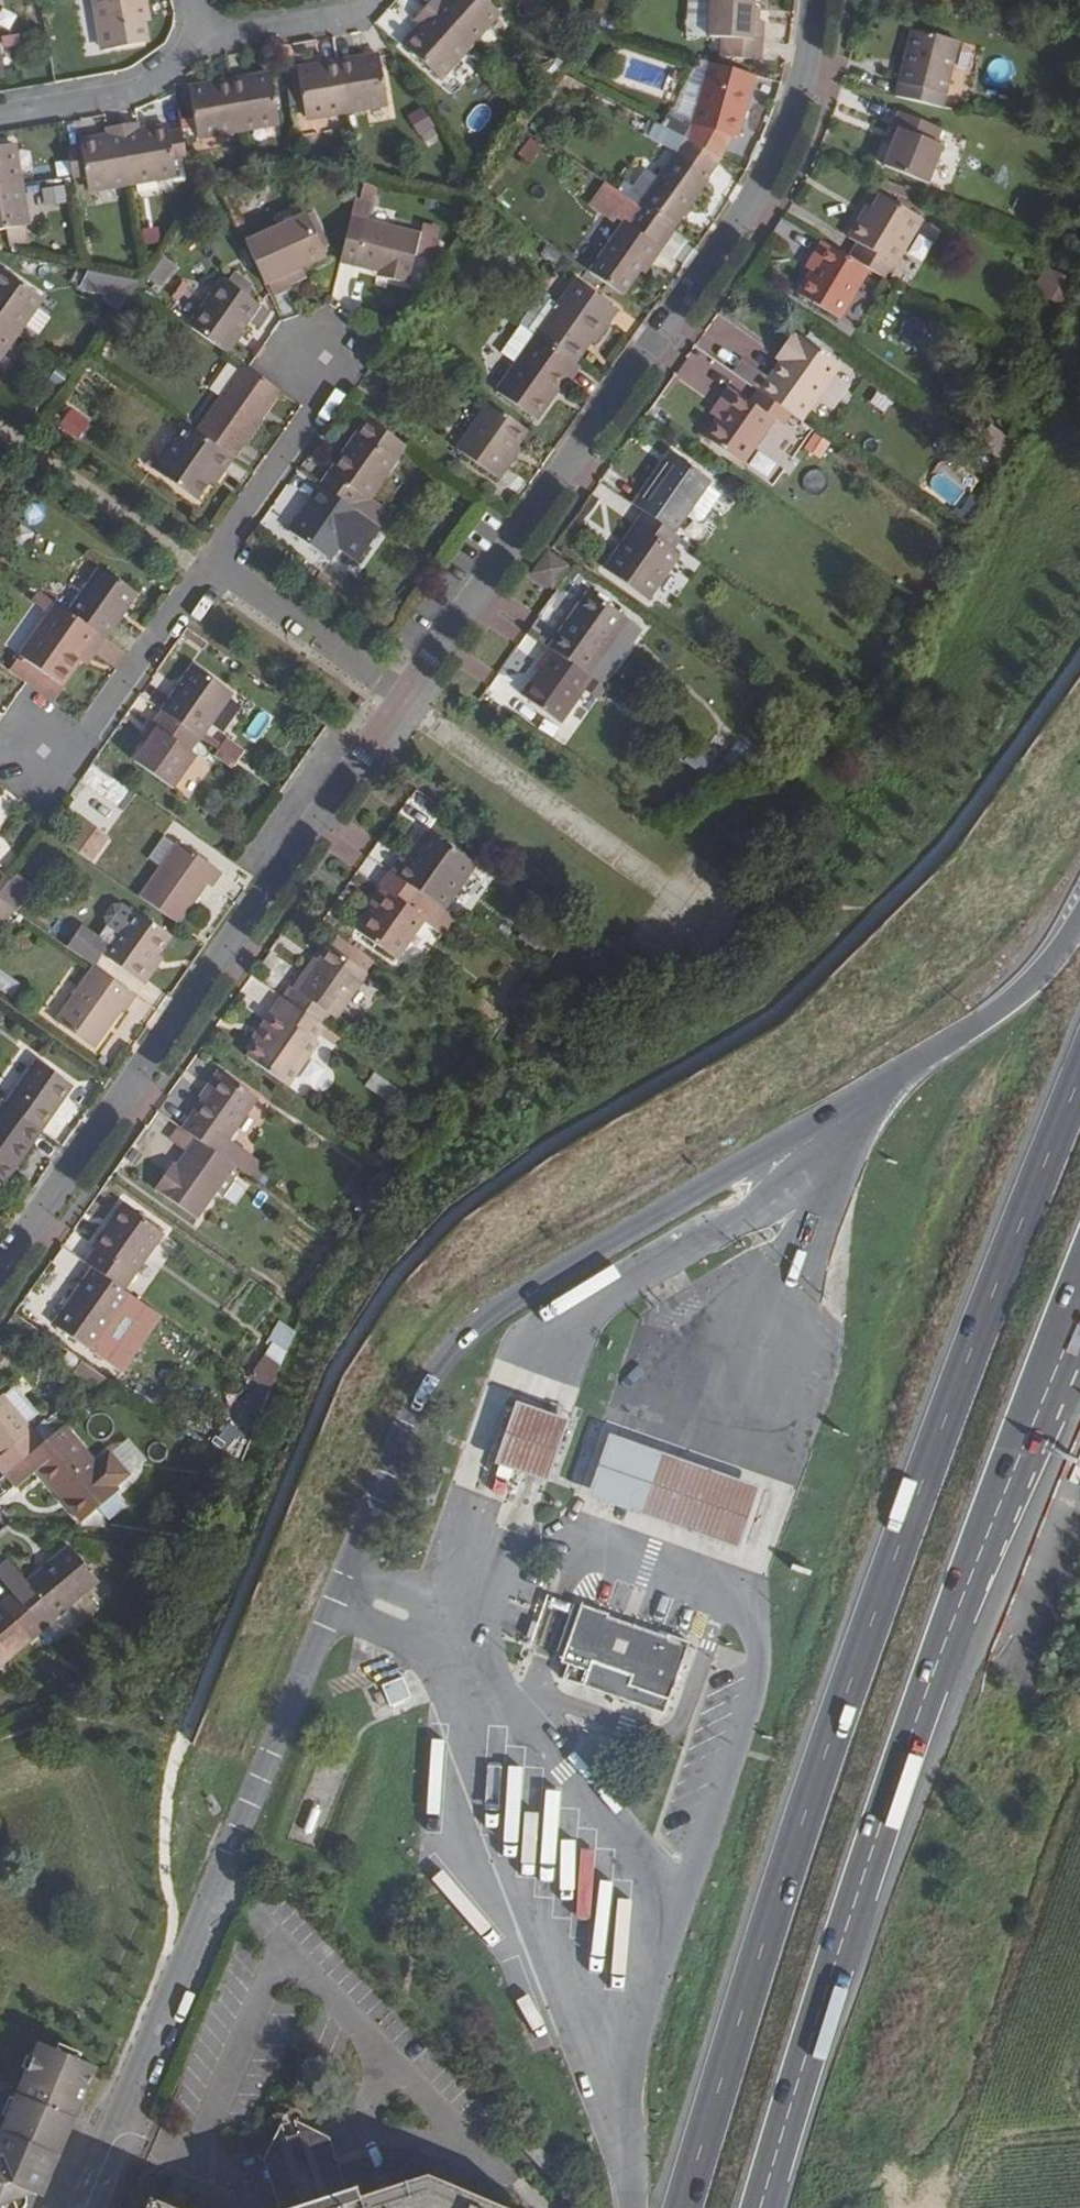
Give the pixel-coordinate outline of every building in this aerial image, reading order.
[(99,30),(102,51),(149,43),(145,21),(150,20),(146,0),(94,0),(99,30)] [(428,8),(471,47),(501,15),(485,0),(446,0),(445,0),(435,0),(428,8)] [(764,25),(760,24),(754,23),(754,14),(754,0),(688,0),(687,21),(711,22),(711,38),(722,40),(722,57),(762,59),(762,43),(764,25)] [(587,7),(582,21),(590,24),(595,10),(587,7)] [(403,46),(442,81),(471,47),(428,8),(416,22),(421,27),(403,46)] [(943,96),(957,43),(914,33),(900,85),(897,98),(939,109),(943,96)] [(379,55),(340,62),(349,113),(388,106),(379,55)] [(298,69),(307,120),(349,113),(340,62),(298,69)] [(722,158),(739,138),(756,76),(711,63),(695,126),(669,111),(661,126),(689,141),(722,158)] [(271,75),(230,81),(239,132),(279,125),(271,75)] [(189,88),(199,139),(239,132),(230,81),(189,88)] [(941,131),(899,114),(894,129),(901,131),(896,146),(887,168),(929,184),(944,148),(936,145),(941,131)] [(139,124),(122,127),(132,185),(178,178),(175,159),(186,158),(182,131),(169,132),(169,127),(140,132),(139,124)] [(679,155),(689,141),(661,126),(659,124),(652,138),(679,155)] [(87,177),(89,193),(132,185),(122,127),(106,130),(108,138),(81,142),(87,177)] [(449,150),(438,129),(421,139),(433,159),(449,150)] [(901,131),(894,129),(888,143),(896,146),(901,131)] [(677,157),(675,156),(659,179),(639,207),(649,214),(674,231),(709,181),(707,179),(722,158),(689,141),(679,155),(677,157)] [(0,148),(0,190),(24,186),(17,145),(0,148)] [(87,177),(81,145),(68,148),(73,177),(73,179),(87,177)] [(624,197),(639,207),(659,179),(644,168),(624,197)] [(360,180),(351,219),(341,264),(378,272),(377,277),(411,285),(417,257),(428,259),(432,240),(436,241),(439,227),(425,224),(422,234),(368,223),(376,185),(360,180)] [(10,229),(30,225),(24,186),(0,190),(0,231),(10,229)] [(41,189),(43,206),(67,203),(65,186),(41,189)] [(613,216),(624,224),(637,233),(649,214),(639,207),(624,197),(618,192),(611,202),(619,207),(613,216)] [(849,238),(859,245),(850,260),(868,272),(887,282),(923,222),(880,197),(873,210),(864,225),(859,222),(849,238)] [(873,210),(868,207),(859,222),(864,225),(873,210)] [(637,233),(624,224),(590,273),(625,297),(643,272),(660,248),(663,251),(677,233),(674,231),(649,214),(637,233)] [(306,216),(246,243),(266,285),(268,284),(300,269),(326,258),(306,216)] [(30,225),(10,229),(13,247),(33,243),(30,225)] [(799,296),(839,320),(868,272),(850,260),(821,244),(812,259),(818,262),(812,273),(799,296)] [(663,251),(660,248),(643,272),(647,275),(663,251)] [(178,267),(162,257),(145,278),(161,290),(178,267)] [(818,262),(812,259),(806,269),(812,273),(818,262)] [(1064,308),(1076,283),(1044,268),(1032,293),(1064,308)] [(300,269),(268,284),(274,294),(305,280),(300,269)] [(18,336),(44,300),(2,270),(0,274),(0,324),(18,336)] [(127,300),(130,276),(82,271),(79,294),(127,300)] [(261,307),(222,280),(189,327),(227,354),(261,307)] [(520,324),(536,335),(576,363),(591,342),(594,344),(619,311),(576,281),(557,307),(540,295),(520,324)] [(122,341),(130,329),(122,323),(113,336),(122,341)] [(18,336),(0,324),(0,362),(18,336)] [(565,380),(569,383),(581,367),(576,363),(536,335),(520,324),(500,353),(517,365),(497,392),(536,421),(565,380)] [(800,337),(794,334),(776,360),(782,364),(800,337)] [(772,378),(761,393),(803,423),(842,367),(800,337),(782,364),(772,378)] [(761,393),(772,378),(741,357),(731,372),(761,393)] [(75,376),(58,365),(44,385),(61,397),(75,376)] [(247,369),(243,366),(197,433),(235,459),(265,418),(261,414),(278,390),(247,369)] [(282,394),(278,390),(261,414),(265,418),(282,394)] [(730,391),(722,404),(712,416),(720,421),(728,410),(724,407),(734,393),(730,391)] [(742,465),(774,422),(734,393),(724,407),(728,410),(720,421),(706,440),(742,465)] [(457,449),(501,480),(516,459),(511,455),(518,447),(529,432),(489,404),(457,449)] [(71,409),(58,427),(76,440),(90,422),(71,409)] [(407,447),(368,419),(321,487),(353,509),(363,497),(369,500),(407,447)] [(153,469),(199,501),(210,486),(221,470),(226,473),(235,459),(197,433),(185,424),(153,469)] [(977,444),(1003,463),(1013,442),(990,426),(977,444)] [(829,443),(815,433),(805,447),(819,458),(829,443)] [(975,443),(967,454),(998,475),(1003,463),(977,444),(975,443)] [(523,450),(518,447),(511,455),(516,459),(523,450)] [(747,468),(768,482),(779,466),(758,452),(747,468)] [(709,481),(671,455),(635,507),(643,513),(649,517),(673,534),(686,514),(707,484),(709,481)] [(226,473),(221,470),(210,486),(215,489),(226,473)] [(722,494),(707,484),(686,514),(697,522),(704,520),(722,494)] [(351,574),(369,547),(382,530),(353,509),(321,487),(289,532),(331,561),(351,574)] [(649,517),(643,513),(619,549),(623,552),(649,517)] [(677,558),(671,554),(681,540),(673,534),(649,517),(623,552),(619,549),(604,570),(647,600),(677,558)] [(553,588),(569,566),(548,550),(532,574),(553,588)] [(138,594),(100,568),(68,611),(106,637),(138,594)] [(51,701),(63,685),(80,660),(78,659),(88,645),(96,651),(106,637),(68,611),(39,591),(30,605),(48,617),(20,657),(10,672),(27,683),(51,701)] [(626,619),(589,593),(550,647),(588,675),(626,619)] [(129,654),(106,637),(96,651),(93,654),(116,671),(129,654)] [(96,651),(88,645),(78,659),(80,660),(87,665),(93,654),(96,651)] [(523,696),(561,723),(584,691),(593,679),(588,675),(550,647),(536,669),(539,672),(523,696)] [(193,666),(162,711),(201,738),(204,733),(233,694),(193,666)] [(607,689),(593,679),(584,691),(598,701),(607,689)] [(196,756),(191,752),(201,738),(162,711),(152,725),(158,729),(148,743),(135,762),(173,789),(196,756)] [(744,749),(758,739),(747,723),(733,734),(744,749)] [(158,729),(152,725),(142,738),(148,743),(158,729)] [(217,750),(236,763),(244,751),(226,738),(221,745),(204,733),(201,738),(217,750)] [(719,733),(711,746),(730,758),(738,746),(719,733)] [(231,769),(236,763),(217,750),(212,756),(231,769)] [(65,810),(57,821),(72,832),(65,844),(92,863),(109,839),(82,819),(80,821),(65,810)] [(401,860),(391,874),(434,904),(439,908),(444,911),(477,866),(427,832),(405,863),(401,860)] [(160,868),(139,896),(179,925),(208,885),(212,888),(222,873),(179,842),(176,846),(163,836),(147,859),(160,868)] [(359,932),(396,959),(424,921),(428,917),(425,915),(434,904),(391,874),(381,888),(387,892),(375,909),(359,932)] [(0,893),(0,900),(11,907),(15,910),(24,896),(6,884),(0,893)] [(387,892),(381,888),(369,905),(375,909),(387,892)] [(0,900),(0,924),(11,907),(0,900)] [(95,967),(103,956),(140,982),(159,954),(171,936),(135,911),(133,913),(121,904),(112,905),(103,917),(106,926),(98,938),(81,926),(66,947),(95,967)] [(439,908),(434,904),(425,915),(428,917),(424,921),(443,935),(455,919),(444,911),(439,908)] [(335,936),(327,948),(367,974),(375,964),(335,936)] [(308,967),(293,989),(331,1015),(336,1018),(367,974),(327,948),(319,960),(312,970),(308,967)] [(165,959),(159,954),(140,982),(146,987),(165,959)] [(319,960),(315,957),(308,967),(312,970),(319,960)] [(0,966),(0,991),(5,997),(18,987),(1,965),(0,966)] [(122,1009),(125,1012),(136,996),(95,967),(55,1022),(94,1049),(122,1009)] [(293,989),(285,1000),(323,1027),(331,1015),(293,989)] [(318,1042),(314,1040),(323,1027),(285,1000),(280,997),(270,1012),(277,1016),(259,1042),(247,1058),(287,1085),(318,1042)] [(277,1016),(270,1012),(252,1037),(259,1042),(277,1016)] [(341,1040),(323,1027),(318,1035),(336,1048),(341,1040)] [(310,1084),(321,1089),(330,1071),(307,1060),(294,1086),(306,1092),(310,1084)] [(74,1086),(37,1061),(6,1106),(42,1132),(74,1086)] [(222,1075),(217,1071),(198,1098),(204,1101),(222,1075)] [(382,1098),(391,1084),(373,1072),(364,1086),(382,1098)] [(222,1075),(204,1101),(183,1130),(196,1140),(217,1155),(229,1138),(256,1098),(222,1075)] [(0,1109),(0,1180),(16,1157),(21,1161),(42,1132),(6,1106),(4,1104),(0,1109)] [(183,1130),(177,1126),(169,1139),(188,1153),(196,1140),(183,1130)] [(377,1155),(387,1161),(399,1144),(390,1137),(377,1155)] [(268,1167),(229,1138),(217,1155),(233,1166),(240,1171),(257,1183),(268,1167)] [(154,1190),(195,1218),(215,1191),(233,1166),(217,1155),(196,1140),(188,1153),(178,1166),(172,1176),(166,1172),(154,1190)] [(16,1157),(0,1180),(5,1184),(21,1161),(16,1157)] [(178,1166),(173,1163),(166,1172),(172,1176),(178,1166)] [(240,1171),(233,1166),(215,1191),(222,1196),(240,1171)] [(93,1249),(96,1251),(86,1266),(92,1270),(123,1292),(162,1235),(123,1207),(93,1249)] [(53,1325),(93,1353),(131,1298),(123,1292),(92,1270),(53,1325)] [(266,1359),(280,1368),(286,1351),(295,1331),(279,1320),(268,1338),(272,1341),(263,1356),(266,1359)] [(280,1368),(266,1359),(251,1381),(269,1393),(280,1368)] [(83,1364),(74,1377),(100,1394),(112,1384),(83,1364)] [(6,1475),(43,1444),(2,1397),(0,1398),(0,1469),(6,1475)] [(541,1405),(518,1397),(497,1457),(521,1465),(548,1474),(568,1414),(541,1405)] [(103,1456),(96,1462),(63,1426),(43,1444),(6,1475),(16,1488),(37,1471),(58,1495),(59,1494),(82,1520),(93,1511),(118,1490),(120,1489),(116,1484),(123,1478),(124,1471),(113,1458),(103,1456)] [(197,1427),(192,1434),(210,1446),(215,1440),(197,1427)] [(587,1491),(678,1523),(738,1545),(760,1483),(696,1461),(609,1430),(587,1491)] [(118,1490),(93,1511),(106,1527),(131,1505),(118,1490)] [(85,1594),(55,1619),(69,1635),(99,1610),(85,1594)] [(28,1638),(41,1627),(13,1595),(0,1606),(0,1666),(31,1641),(28,1638)] [(567,1664),(562,1678),(664,1714),(690,1642),(667,1634),(666,1636),(609,1616),(609,1614),(581,1604),(561,1662),(567,1664)] [(387,1706),(410,1699),(402,1676),(380,1683),(387,1706)] [(79,2106),(95,2068),(40,2044),(24,2082),(31,2085),(25,2097),(19,2094),(2,2133),(8,2135),(0,2154),(0,2205),(3,2204),(4,2207),(10,2207),(28,2201),(25,2194),(34,2190),(39,2192),(56,2154),(59,2155),(75,2119),(71,2117),(76,2105),(79,2106)] [(31,2085),(24,2082),(19,2094),(25,2097),(31,2085)] [(265,2159),(281,2207),(289,2207),(308,2202),(322,2197),(347,2190),(330,2137),(316,2129),(296,2119),(283,2123),(272,2145),(265,2159)] [(428,2175),(360,2196),(356,2187),(347,2190),(322,2197),(308,2202),(289,2207),(505,2207),(428,2175)] [(151,2197),(146,2207),(176,2207),(151,2197)]
